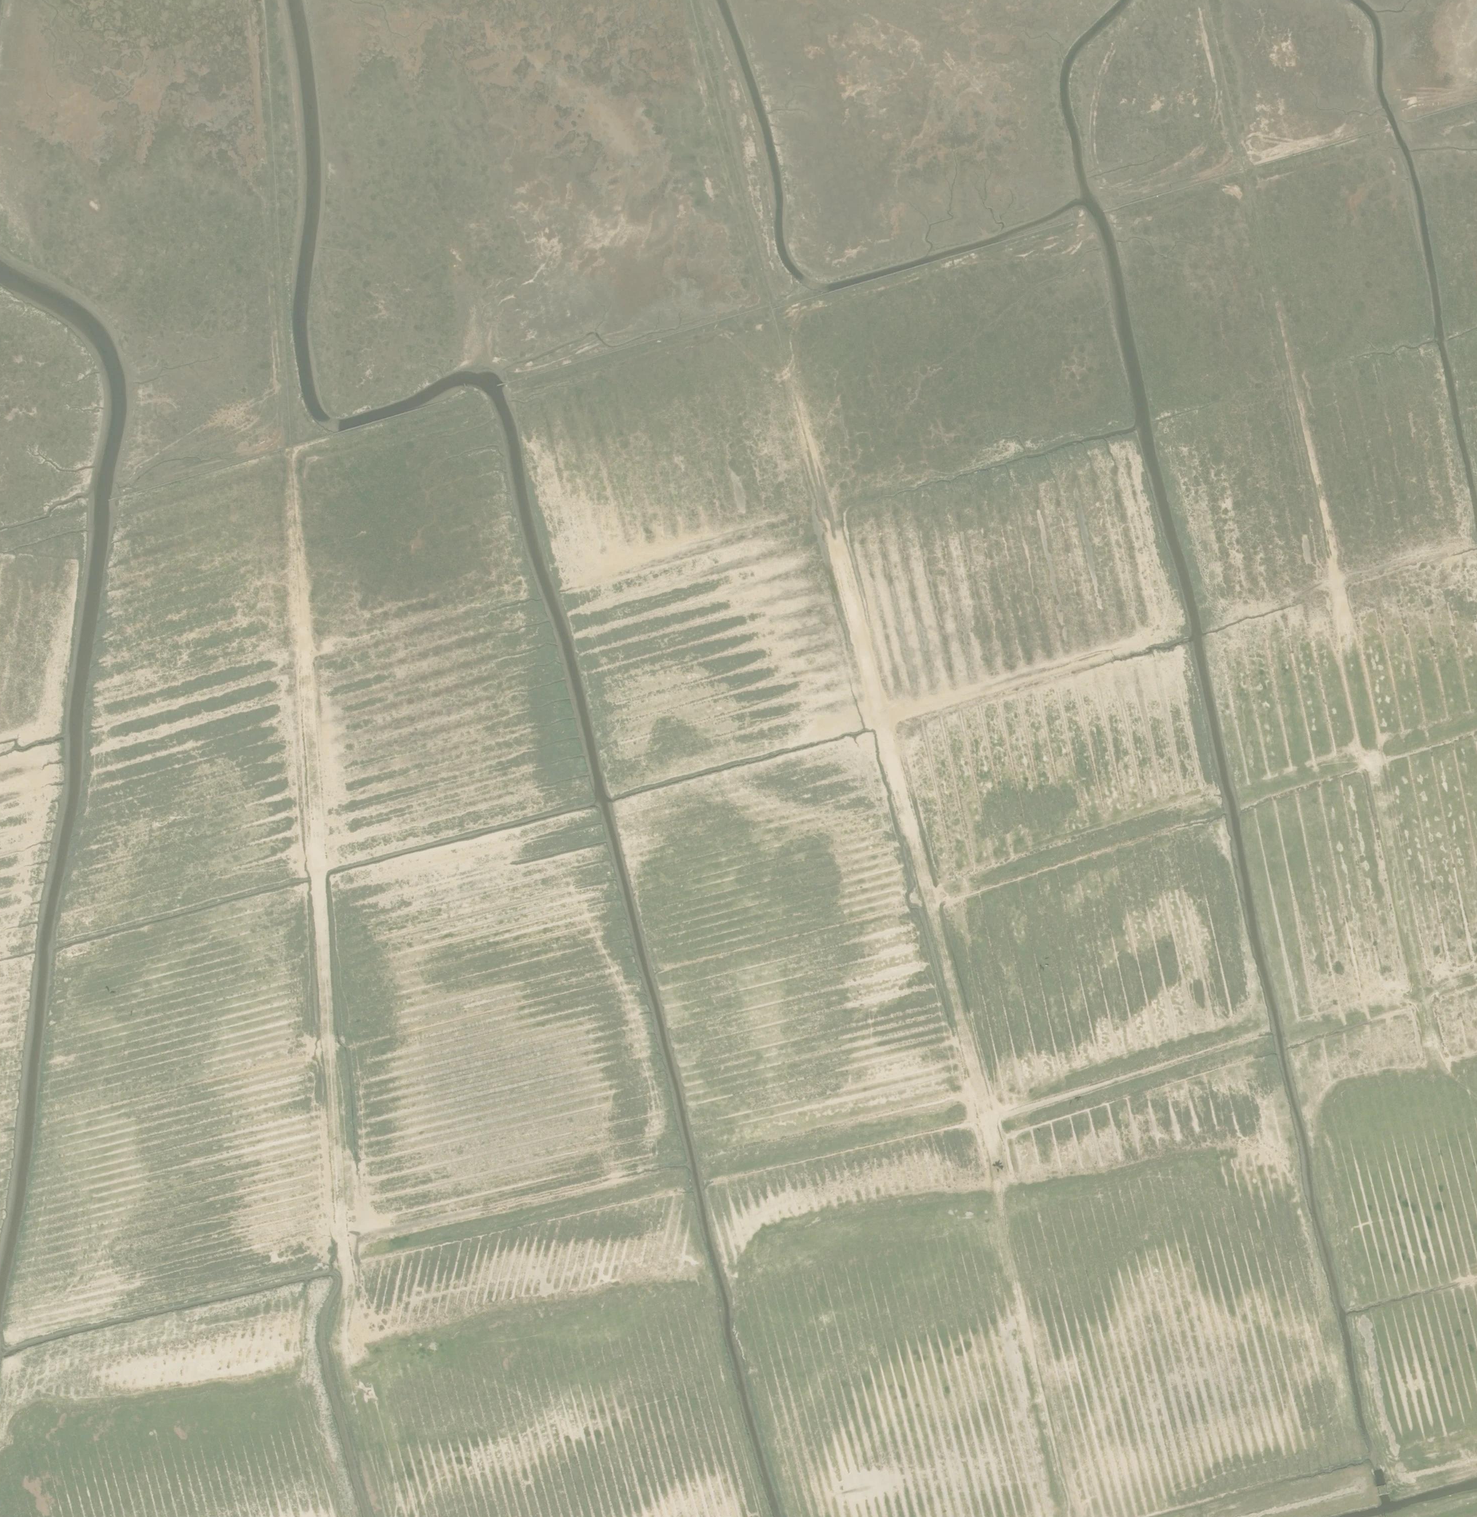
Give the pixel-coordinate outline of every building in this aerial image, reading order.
[(1377,1487),(1379,1495),(1389,1494),(1387,1485),(1377,1487)]
